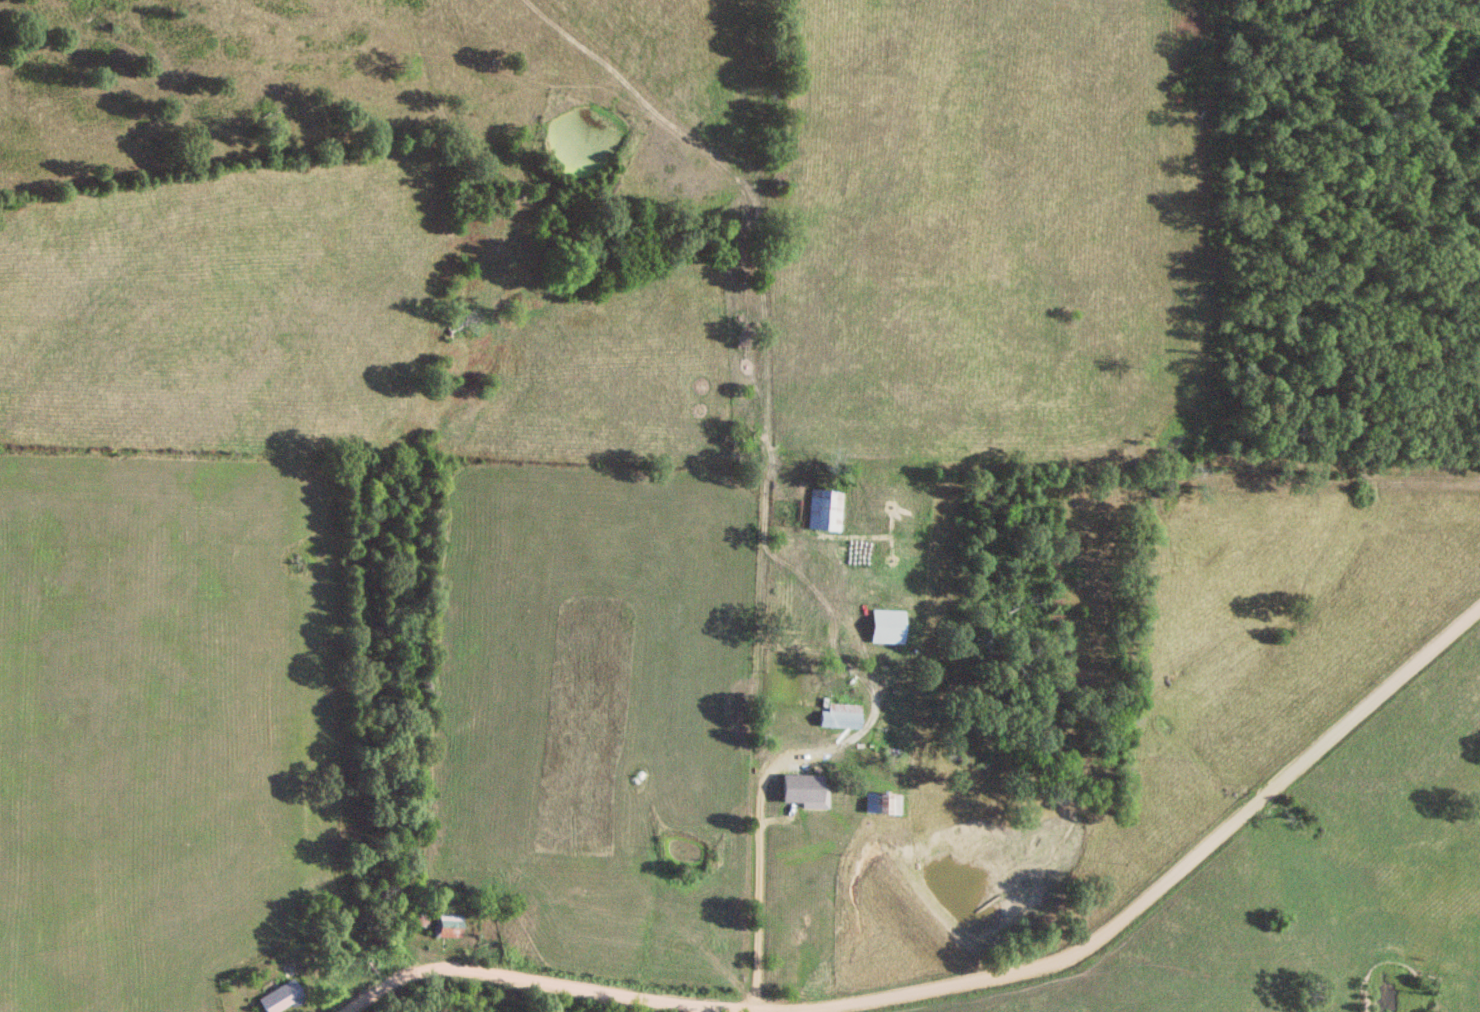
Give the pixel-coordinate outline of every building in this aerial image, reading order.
[(842,533),(844,493),(812,491),(810,532),(842,533)] [(908,612),(875,610),(874,643),(907,644),(908,612)] [(864,706),(830,705),(830,712),(822,712),(821,728),(863,729),(864,706)] [(786,776),(786,804),(804,804),(804,809),(829,809),(829,776),(786,776)] [(889,815),(903,815),(903,797),(889,797),(889,815)] [(307,997),(296,979),(260,999),(267,1011),(281,1011),(307,997)]
